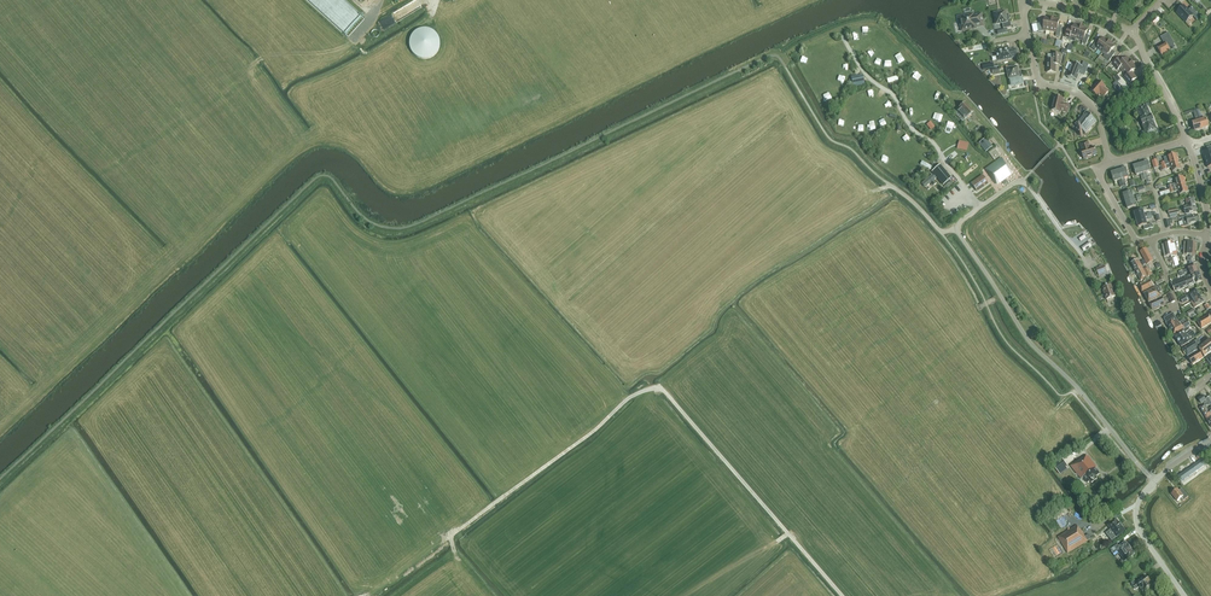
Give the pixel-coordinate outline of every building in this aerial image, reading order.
[(413,4),(380,21),(384,28),(416,10),(413,4)] [(1184,6),(1176,13),(1186,23),(1193,16),(1197,20),(1201,16),(1193,9),(1190,12),(1184,6)] [(1005,15),(1005,11),(994,13),(996,24),(1002,23),(1003,29),(1011,27),(1009,17),(1008,17),(1005,15)] [(983,25),(981,14),(973,15),(973,14),(963,16),(963,15),(957,16),(959,22),(960,22),(961,31),(975,28),(975,27),(983,25)] [(1046,30),(1050,31),(1052,19),(1045,18),(1044,23),(1037,24),(1038,32),(1043,31),(1046,32),(1046,30)] [(1052,19),(1050,31),(1056,32),(1056,36),(1060,37),(1062,26),(1058,25),(1059,20),(1052,19)] [(1077,38),(1081,27),(1074,24),(1073,29),(1069,28),(1065,37),(1069,39),(1070,36),(1077,38)] [(1088,29),(1081,27),(1077,38),(1083,41),(1082,44),(1086,45),(1090,36),(1086,34),(1088,29)] [(433,57),(437,54),(439,50),(440,45),(439,40),(437,36),(434,32),(429,30),(425,29),(420,30),(416,32),(412,36),(410,40),(410,45),(411,50),(414,54),(418,58),(423,59),(428,59),(433,57)] [(1170,36),(1163,40),(1165,44),(1158,49),(1162,56),(1170,51),(1170,50),(1175,47),(1173,45),(1174,44),(1170,36)] [(1096,48),(1102,52),(1109,42),(1103,38),(1100,42),(1097,40),(1091,48),(1095,51),(1096,48)] [(1109,42),(1102,52),(1105,54),(1103,57),(1109,61),(1115,53),(1112,50),(1115,46),(1109,42)] [(1010,48),(995,51),(997,61),(1012,58),(1012,57),(1017,56),(1016,49),(1010,50),(1010,48)] [(1060,64),(1060,54),(1053,54),(1053,60),(1047,60),(1047,72),(1056,72),(1056,64),(1060,64)] [(1120,68),(1122,71),(1132,63),(1128,57),(1124,61),(1121,57),(1113,64),(1116,67),(1118,69),(1120,68)] [(1088,64),(1084,62),(1082,66),(1073,63),(1069,72),(1068,72),(1067,75),(1068,76),(1067,77),(1067,76),(1067,77),(1068,77),(1069,78),(1071,79),(1072,79),(1077,81),(1077,80),(1079,73),(1084,75),(1085,72),(1088,64)] [(1132,63),(1122,71),(1126,76),(1124,78),(1127,81),(1129,84),(1137,78),(1135,75),(1132,72),(1136,68),(1132,63)] [(1020,72),(1017,70),(1016,67),(1007,69),(1009,78),(1013,77),(1015,83),(1023,81),(1021,72),(1020,72)] [(853,87),(865,84),(863,75),(851,77),(853,87)] [(1105,87),(1099,81),(1091,90),(1097,96),(1100,93),(1104,97),(1109,91),(1104,88),(1105,87)] [(828,98),(834,95),(831,90),(825,93),(828,98)] [(1068,113),(1069,105),(1065,104),(1065,105),(1062,104),(1063,99),(1055,97),(1054,101),(1051,110),(1060,112),(1060,111),(1068,113)] [(957,110),(954,113),(962,121),(965,119),(973,111),(965,102),(957,110)] [(1137,111),(1142,123),(1145,131),(1140,133),(1141,137),(1143,136),(1147,134),(1147,135),(1157,131),(1153,122),(1153,121),(1151,115),(1150,116),(1146,107),(1137,111)] [(1086,112),(1082,117),(1079,117),(1079,121),(1075,125),(1078,127),(1076,129),(1081,133),(1083,131),(1085,134),(1097,121),(1086,112)] [(1198,117),(1202,129),(1209,127),(1206,118),(1203,120),(1201,116),(1198,117)] [(1195,118),(1197,122),(1192,123),(1195,132),(1202,129),(1198,117),(1195,118)] [(935,127),(930,122),(927,124),(931,130),(935,127)] [(979,143),(986,152),(992,147),(985,139),(979,143)] [(1089,145),(1088,141),(1080,144),(1082,151),(1081,151),(1084,160),(1093,157),(1092,156),(1097,155),(1095,147),(1090,148),(1089,146),(1089,145)] [(967,151),(968,143),(962,142),(960,149),(967,151)] [(1165,162),(1161,163),(1162,166),(1179,161),(1177,154),(1164,158),(1165,162)] [(921,164),(930,169),(932,165),(923,160),(921,164)] [(1179,161),(1162,166),(1162,167),(1160,167),(1161,171),(1171,167),(1173,172),(1181,169),(1179,161)] [(1004,163),(997,162),(991,167),(991,170),(990,174),(994,180),(1002,181),(1007,176),(1009,169),(1004,163)] [(1141,164),(1145,180),(1148,179),(1146,172),(1150,171),(1148,162),(1141,164)] [(1143,181),(1145,180),(1141,164),(1134,167),(1136,175),(1141,174),(1143,181)] [(939,166),(932,172),(935,174),(933,176),(935,179),(937,177),(943,184),(950,179),(939,166)] [(1126,169),(1119,171),(1123,187),(1126,186),(1124,179),(1128,177),(1126,169)] [(1123,187),(1119,171),(1112,173),(1114,182),(1119,180),(1121,187),(1123,187)] [(935,179),(933,176),(932,175),(922,183),(925,187),(931,182),(934,185),(936,183),(933,180),(935,179)] [(988,183),(984,177),(981,179),(980,178),(971,184),(977,191),(988,183)] [(1169,190),(1186,185),(1184,177),(1175,180),(1176,184),(1168,186),(1169,190)] [(1188,192),(1186,185),(1169,190),(1170,193),(1178,191),(1180,195),(1188,192)] [(1125,202),(1134,199),(1132,192),(1123,195),(1125,202)] [(1189,214),(1197,212),(1194,197),(1186,199),(1187,203),(1183,204),(1185,212),(1185,211),(1185,215),(1189,214)] [(1136,206),(1134,199),(1125,202),(1127,209),(1136,206)] [(1136,220),(1152,216),(1151,214),(1151,213),(1144,214),(1143,211),(1134,213),(1136,220)] [(1199,222),(1198,215),(1188,217),(1188,216),(1182,217),(1183,221),(1187,220),(1188,225),(1189,224),(1199,222)] [(1153,219),(1152,216),(1136,220),(1138,227),(1143,226),(1144,230),(1153,228),(1152,223),(1147,225),(1146,221),(1153,219)] [(1175,242),(1168,243),(1171,255),(1177,254),(1175,242)] [(1171,255),(1168,243),(1162,245),(1164,257),(1171,255)] [(1135,271),(1142,267),(1138,260),(1131,263),(1133,266),(1135,271)] [(1107,272),(1104,265),(1096,268),(1099,275),(1107,272)] [(1192,275),(1199,272),(1196,265),(1188,269),(1189,272),(1191,276),(1192,275)] [(1143,269),(1142,267),(1135,271),(1141,281),(1152,275),(1147,267),(1143,269)] [(1188,287),(1195,283),(1202,281),(1199,272),(1192,275),(1193,277),(1191,277),(1190,275),(1184,277),(1188,287)] [(1175,292),(1182,289),(1188,287),(1184,277),(1171,283),(1175,292)] [(1155,287),(1150,280),(1145,283),(1144,282),(1140,284),(1141,285),(1139,286),(1143,293),(1155,287)] [(1111,285),(1102,288),(1107,300),(1116,296),(1111,285)] [(1159,286),(1144,294),(1149,303),(1162,297),(1159,293),(1162,291),(1159,286)] [(1189,299),(1191,302),(1200,296),(1196,290),(1181,300),(1182,303),(1187,300),(1189,299)] [(1200,296),(1191,302),(1195,308),(1204,302),(1200,296)] [(1166,305),(1162,297),(1149,303),(1152,309),(1154,308),(1155,310),(1166,305)] [(1174,335),(1184,329),(1179,323),(1173,313),(1164,318),(1167,323),(1166,323),(1174,335)] [(1210,323),(1210,317),(1209,315),(1197,322),(1202,329),(1210,323)] [(1179,323),(1184,329),(1190,325),(1187,321),(1186,321),(1185,319),(1179,323)] [(1187,335),(1186,335),(1185,333),(1189,330),(1187,327),(1174,336),(1181,347),(1191,341),(1197,336),(1193,330),(1187,335)] [(1188,356),(1199,349),(1201,347),(1203,345),(1198,339),(1194,342),(1183,349),(1188,357),(1188,356)] [(1203,345),(1201,347),(1199,349),(1205,357),(1210,353),(1210,340),(1210,339),(1203,345)] [(1193,365),(1205,357),(1199,349),(1188,356),(1189,358),(1193,365)] [(1209,410),(1208,410),(1207,407),(1210,405),(1208,402),(1200,408),(1207,419),(1210,416),(1210,413),(1209,410)] [(1097,467),(1087,455),(1083,458),(1083,457),(1071,466),(1081,479),(1083,477),(1087,483),(1090,481),(1091,483),(1097,479),(1096,477),(1100,473),(1096,468),(1097,467)] [(1193,472),(1195,470),(1195,471),(1206,463),(1202,457),(1191,465),(1190,467),(1193,472)] [(1062,459),(1053,465),(1060,474),(1067,469),(1066,466),(1067,465),(1062,459)] [(1191,473),(1193,472),(1190,467),(1188,468),(1187,468),(1177,475),(1182,481),(1192,474),(1191,473)] [(1188,497),(1182,488),(1179,491),(1177,489),(1172,494),(1177,501),(1181,499),(1183,501),(1188,497)] [(1070,512),(1065,504),(1045,516),(1050,523),(1070,512)] [(1109,537),(1112,540),(1117,537),(1125,531),(1116,519),(1108,525),(1111,530),(1107,533),(1110,536),(1109,537)] [(1080,530),(1077,525),(1058,537),(1068,553),(1087,541),(1091,538),(1089,534),(1085,536),(1080,529),(1080,530)] [(1135,554),(1126,542),(1119,547),(1116,549),(1119,553),(1116,555),(1119,560),(1122,558),(1125,561),(1128,559),(1135,554)] [(1151,582),(1147,576),(1143,579),(1137,583),(1135,580),(1131,583),(1136,589),(1139,587),(1141,589),(1144,587),(1145,589),(1150,586),(1148,584),(1151,582)]
